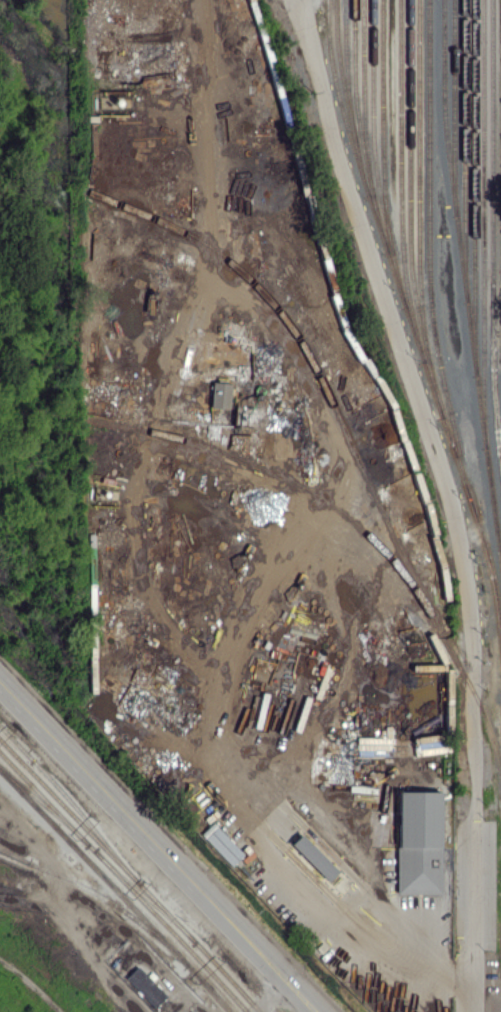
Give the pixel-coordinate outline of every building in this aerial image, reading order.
[(229,408),(229,383),(211,382),(210,408),(229,408)] [(440,791),(396,791),(396,893),(439,893),(440,791)] [(230,866),(242,855),(212,822),(200,833),(230,866)] [(337,871),(300,834),(289,844),(326,881),(337,871)] [(153,1007),(166,996),(138,965),(125,977),(153,1007)]
